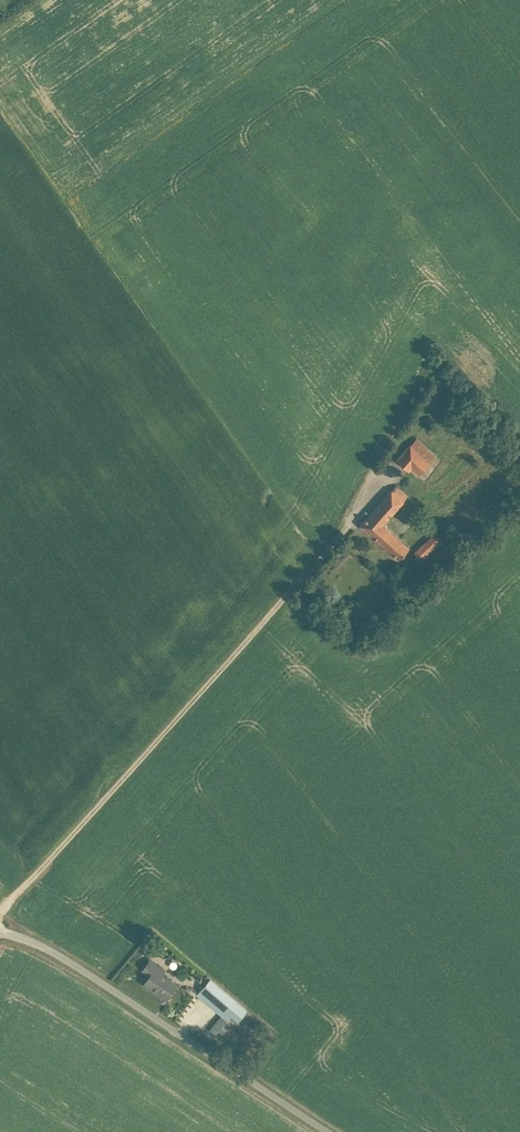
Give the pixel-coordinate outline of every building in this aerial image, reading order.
[(396,458),(410,470),(412,467),(420,474),(437,454),(417,436),(412,443),(411,442),(396,458)] [(361,525),(399,558),(410,547),(383,523),(408,495),(396,485),(361,525)] [(431,523),(436,528),(441,522),(436,517),(431,523)] [(415,551),(422,559),(443,539),(436,531),(415,551)] [(158,941),(150,943),(153,956),(161,954),(158,941)] [(150,959),(142,970),(149,975),(145,982),(167,997),(177,983),(163,973),(165,970),(150,959)] [(210,978),(208,980),(201,988),(238,1020),(247,1009),(210,978)] [(207,1033),(213,1037),(222,1024),(215,1019),(207,1033)]
